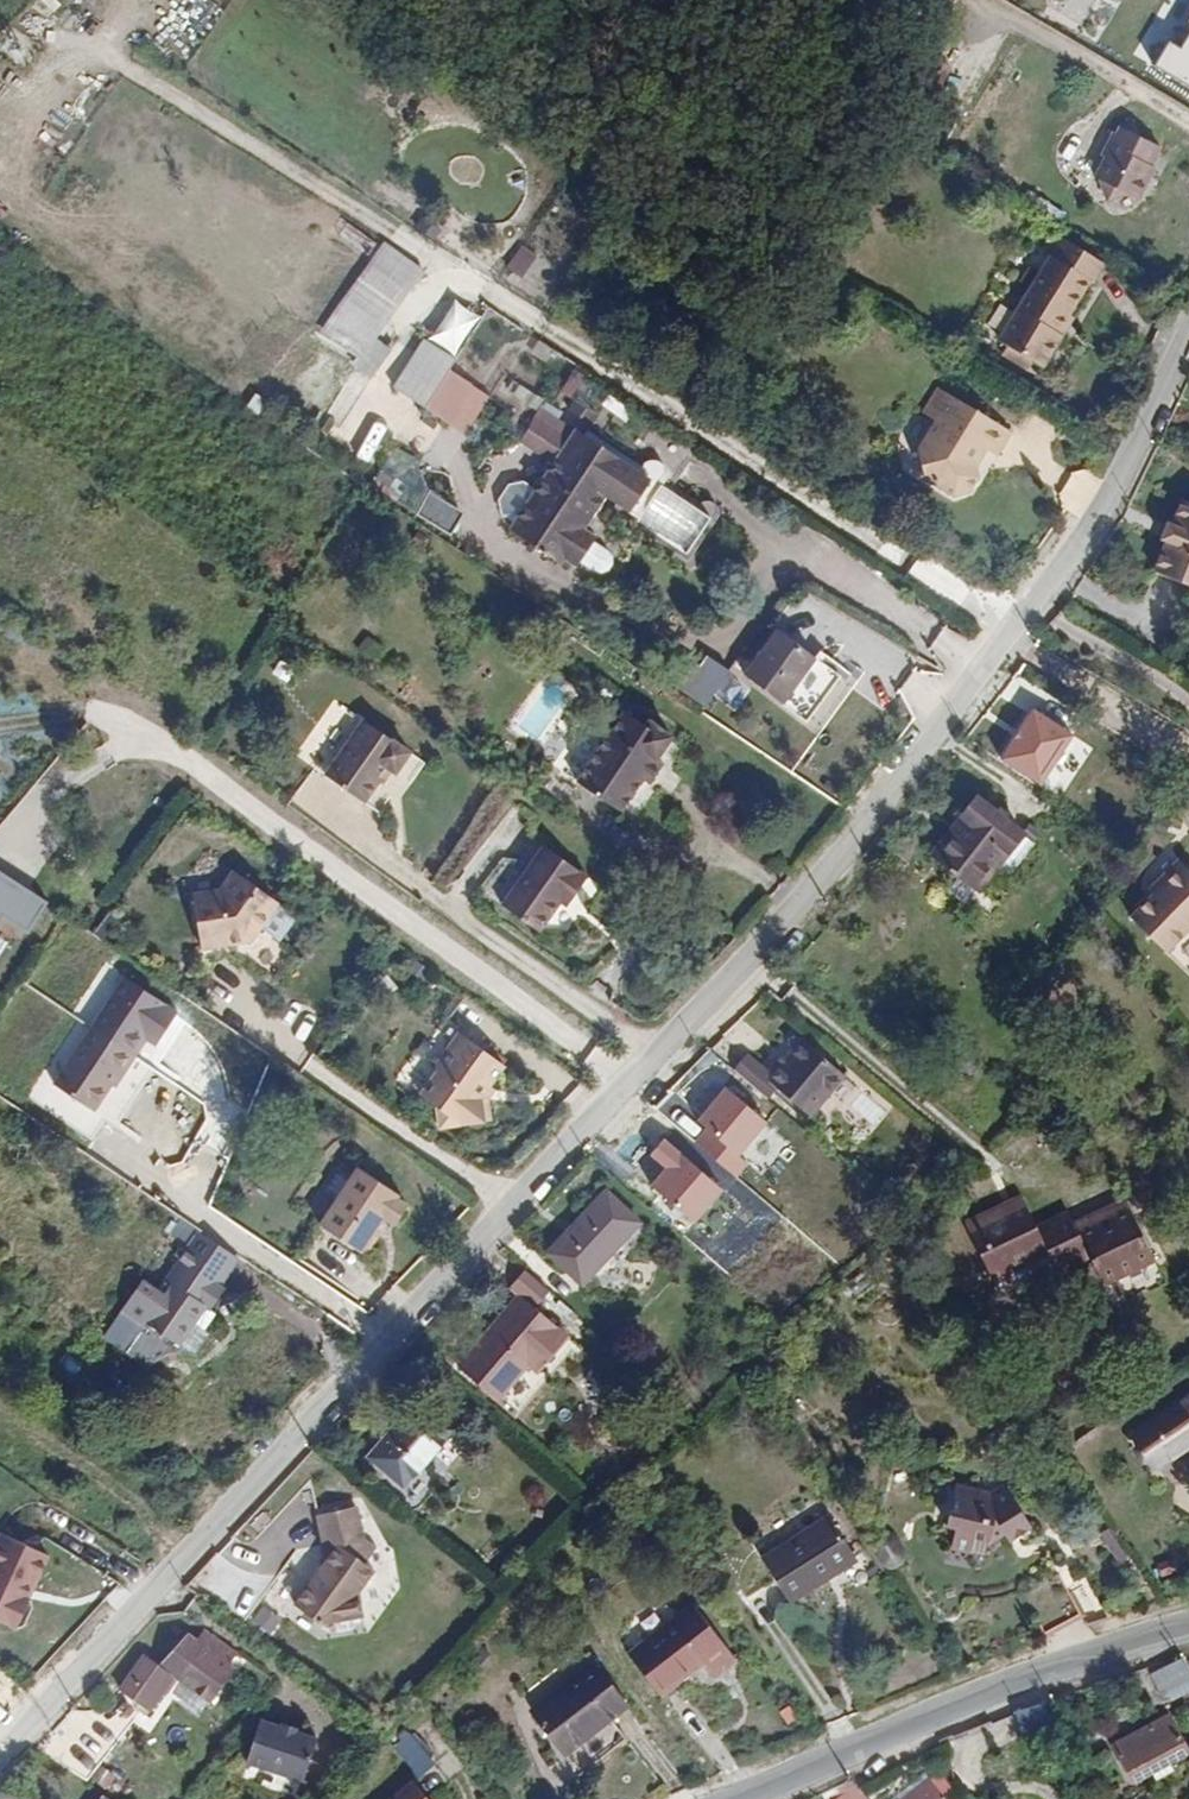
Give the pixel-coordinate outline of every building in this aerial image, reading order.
[(1180,44),(1172,40),(1156,68),(1188,87),(1188,29),(1180,44)] [(1110,198),(1131,194),(1143,201),(1153,183),(1151,182),(1168,151),(1144,139),(1139,125),(1126,130),(1124,134),(1121,133),(1108,156),(1111,158),(1100,178),(1106,181),(1110,198)] [(383,241),(322,333),(381,372),(395,352),(379,341),(426,269),(383,241)] [(1103,269),(1057,242),(1015,310),(1056,336),(1088,285),(1092,287),(1103,269)] [(521,245),(508,268),(525,278),(538,255),(521,245)] [(996,342),(1042,369),(1061,339),(1056,336),(1015,310),(996,342)] [(394,392),(470,432),(491,392),(450,371),(457,356),(422,338),(394,392)] [(657,489),(643,512),(641,515),(637,522),(689,557),(719,515),(721,509),(721,506),(719,502),(716,500),(713,498),(709,497),(706,497),(700,500),(671,484),(697,442),(615,388),(584,436),(638,471),(643,461),(646,459),(649,458),(653,457),(657,458),(660,459),(663,461),(665,464),(666,468),(667,472),(666,475),(659,486),(657,489)] [(1005,459),(1017,438),(942,392),(929,416),(943,423),(923,458),(931,480),(960,498),(977,493),(983,482),(980,469),(990,451),(1005,459)] [(377,461),(390,433),(346,413),(333,441),(377,461)] [(565,556),(577,563),(580,559),(592,540),(595,535),(584,528),(605,494),(629,508),(648,479),(659,486),(666,475),(667,472),(666,468),(665,464),(663,461),(660,459),(657,458),(653,457),(649,458),(646,459),(643,461),(638,471),(584,436),(573,430),(510,526),(562,561),(565,556)] [(410,479),(419,457),(398,449),(389,471),(410,479)] [(648,479),(629,508),(641,515),(643,512),(657,489),(659,486),(648,479)] [(418,518),(453,533),(464,509),(429,493),(418,518)] [(1183,502),(1172,528),(1167,526),(1161,541),(1166,543),(1153,573),(1188,589),(1188,505),(1183,502)] [(613,555),(608,550),(592,540),(580,559),(602,572),(609,569),(613,562),(613,555)] [(775,629),(744,680),(822,727),(853,676),(775,629)] [(366,636),(356,652),(375,665),(386,650),(366,636)] [(714,704),(726,665),(696,656),(684,695),(714,704)] [(1001,759),(1044,787),(1078,736),(1035,707),(1001,759)] [(672,733),(650,718),(647,723),(623,708),(576,779),(621,809),(643,775),(649,780),(664,758),(658,755),(672,733)] [(361,716),(324,774),(361,799),(376,778),(384,764),(389,767),(393,769),(407,747),(361,716)] [(376,778),(380,780),(389,767),(384,764),(376,778)] [(939,856),(955,868),(981,888),(1025,832),(978,794),(961,815),(967,820),(939,856)] [(1038,842),(1025,832),(981,888),(955,868),(945,880),(991,916),(1000,903),(994,898),(1038,842)] [(593,869),(545,838),(506,898),(546,925),(573,883),(582,888),(593,869)] [(1166,883),(1160,889),(1135,912),(1188,967),(1188,859),(1185,855),(1161,878),(1166,883)] [(235,952),(280,982),(302,950),(263,924),(281,897),(236,866),(221,888),(195,893),(205,947),(233,942),(235,952)] [(31,935),(51,902),(0,871),(0,927),(5,919),(31,935)] [(1160,889),(1166,883),(1161,878),(1154,884),(1160,889)] [(207,958),(235,952),(233,942),(205,947),(207,958)] [(129,1074),(140,1058),(92,1026),(37,1111),(85,1142),(103,1114),(97,1110),(122,1070),(129,1074)] [(429,1037),(424,1043),(447,1058),(451,1052),(429,1037)] [(474,1068),(451,1052),(447,1058),(424,1043),(407,1069),(406,1071),(406,1074),(408,1075),(391,1100),(407,1113),(411,1134),(453,1126),(449,1104),(474,1068)] [(813,1120),(847,1078),(806,1043),(771,1086),(813,1120)] [(751,1210),(782,1181),(753,1150),(724,1179),(751,1210)] [(394,1224),(406,1203),(397,1198),(399,1195),(356,1169),(321,1227),(363,1253),(365,1250),(371,1249),(379,1236),(377,1229),(384,1218),(394,1224)] [(647,1227),(606,1190),(550,1252),(592,1289),(647,1227)] [(990,1239),(1016,1279),(1056,1261),(1045,1238),(1036,1218),(990,1239)] [(1127,1263),(1150,1252),(1134,1220),(1107,1234),(1127,1263)] [(1085,1244),(1075,1224),(1056,1233),(1081,1273),(1096,1266),(1085,1244)] [(1045,1238),(1056,1261),(1065,1280),(1081,1273),(1056,1233),(1045,1238)] [(151,1322),(185,1345),(193,1351),(202,1349),(209,1338),(208,1329),(200,1324),(208,1311),(212,1314),(227,1292),(218,1286),(237,1257),(204,1234),(184,1263),(189,1266),(165,1301),(144,1287),(121,1321),(142,1335),(151,1322)] [(1088,1243),(1108,1273),(1127,1263),(1107,1234),(1088,1243)] [(984,1242),(1004,1285),(1016,1279),(990,1239),(984,1242)] [(1154,1260),(1150,1252),(1127,1263),(1132,1271),(1154,1260)] [(1108,1273),(1113,1281),(1132,1271),(1127,1263),(1108,1273)] [(550,1291),(526,1270),(512,1285),(522,1293),(460,1367),(516,1414),(575,1342),(536,1307),(550,1291)] [(1108,1273),(1101,1277),(1105,1284),(1113,1281),(1108,1273)] [(216,1316),(212,1314),(208,1311),(200,1324),(208,1329),(216,1316)] [(185,1345),(151,1322),(142,1335),(130,1354),(152,1369),(165,1350),(171,1354),(181,1351),(185,1345)] [(454,1429),(419,1398),(369,1456),(405,1486),(454,1429)] [(1140,1434),(1156,1462),(1188,1440),(1188,1401),(1140,1434)] [(957,1485),(948,1524),(959,1527),(965,1498),(970,1499),(963,1487),(957,1485)] [(1034,1529),(1007,1485),(994,1494),(982,1502),(970,1499),(994,1541),(1006,1533),(1013,1529),(1019,1539),(1034,1529)] [(982,1502),(994,1494),(963,1487),(970,1499),(982,1502)] [(959,1527),(954,1548),(977,1554),(983,1563),(994,1555),(990,1544),(994,1541),(970,1499),(965,1498),(959,1527)] [(359,1506),(321,1515),(331,1559),(324,1565),(328,1568),(319,1585),(314,1582),(299,1605),(324,1621),(365,1616),(362,1590),(378,1569),(369,1562),(381,1546),(368,1537),(359,1506)] [(857,1555),(831,1513),(764,1556),(791,1600),(827,1579),(824,1575),(857,1555)] [(1013,1529),(1006,1533),(1012,1543),(1019,1539),(1013,1529)] [(2,1535),(0,1540),(0,1620),(20,1628),(51,1557),(2,1535)] [(879,1550),(892,1570),(910,1559),(897,1538),(879,1550)] [(273,1635),(284,1617),(265,1604),(253,1623),(273,1635)] [(716,1677),(737,1659),(696,1606),(631,1656),(661,1695),(704,1662),(716,1677)] [(236,1671),(227,1664),(239,1650),(207,1627),(195,1642),(185,1634),(159,1665),(150,1656),(124,1691),(145,1706),(170,1673),(209,1702),(236,1671)] [(1188,1659),(1187,1656),(1151,1673),(1166,1706),(1188,1693),(1188,1661),(1188,1659)] [(628,1706),(596,1663),(535,1710),(567,1753),(628,1706)] [(1019,1710),(1028,1733),(1054,1723),(1044,1699),(1019,1710)] [(1188,1750),(1172,1719),(1116,1750),(1133,1780),(1188,1750)] [(300,1786),(315,1746),(257,1725),(243,1766),(300,1786)] [(421,1773),(436,1760),(412,1732),(396,1745),(421,1773)] [(414,1780),(391,1798),(429,1798),(414,1780)] [(855,1782),(834,1798),(869,1798),(855,1782)] [(929,1784),(909,1798),(941,1798),(929,1784)]
